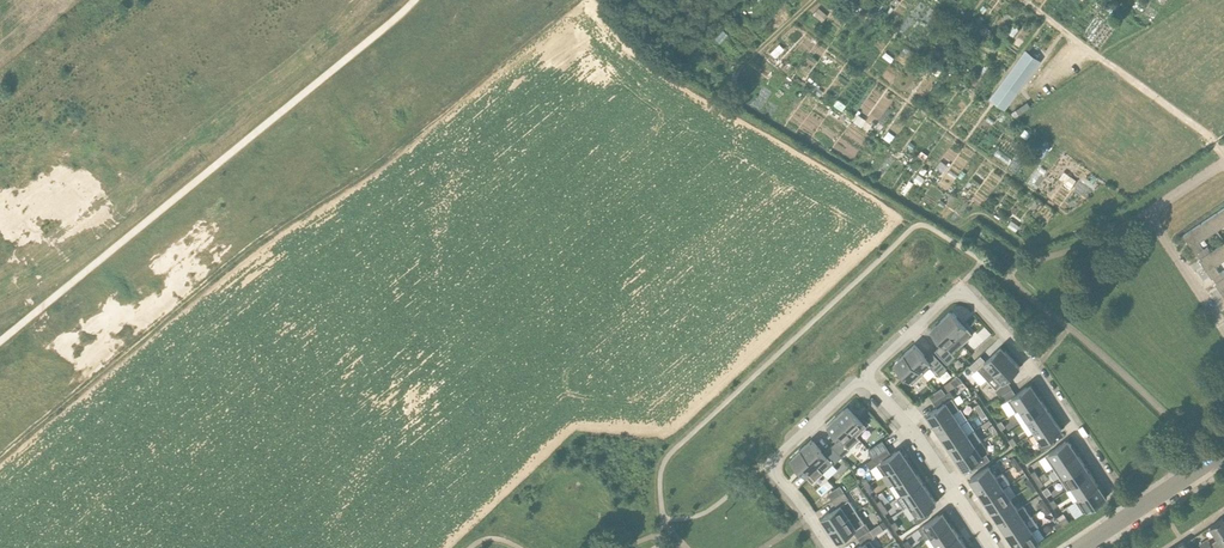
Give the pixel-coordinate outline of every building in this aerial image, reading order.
[(1027,52),(994,96),(1010,108),(1042,63),(1027,52)] [(1220,228),(1223,225),(1223,208),(1212,216),(1220,228)] [(1200,258),(1211,251),(1208,246),(1204,248),(1199,242),(1220,228),(1212,216),(1183,235),(1196,254),(1197,253),(1200,258)] [(1223,277),(1223,270),(1220,272),(1216,266),(1223,260),(1223,242),(1211,251),(1200,258),(1199,259),(1212,278),(1213,277),(1216,282),(1223,277)] [(1216,282),(1215,283),(1223,296),(1223,277),(1216,282)] [(973,334),(951,311),(941,320),(963,344),(973,334)] [(931,330),(943,343),(935,351),(947,364),(955,356),(953,353),(963,344),(941,320),(931,330)] [(927,358),(915,345),(905,353),(924,373),(930,368),(938,375),(947,367),(933,352),(927,358)] [(985,361),(977,368),(978,369),(987,379),(1011,357),(1001,347),(985,361)] [(894,364),(912,384),(924,373),(905,353),(894,364)] [(980,356),(969,366),(974,372),(978,369),(977,368),(985,361),(980,356)] [(1006,380),(1020,367),(1011,357),(987,379),(996,389),(995,390),(999,395),(1011,387),(1006,380)] [(955,387),(963,381),(957,375),(950,381),(955,387)] [(1020,409),(1039,396),(1031,384),(1016,394),(1011,387),(999,395),(1004,403),(1008,400),(1016,412),(1020,409)] [(929,396),(934,402),(946,393),(942,387),(939,389),(929,396)] [(927,415),(928,415),(934,425),(953,412),(946,402),(950,399),(955,396),(951,390),(946,393),(934,402),(938,408),(927,415)] [(1020,409),(1027,420),(1046,407),(1039,396),(1020,409)] [(866,426),(848,406),(838,415),(856,435),(866,426)] [(1046,407),(1027,420),(1035,431),(1054,419),(1046,407)] [(942,436),(961,423),(953,412),(934,425),(942,436)] [(827,425),(840,439),(832,446),(842,457),(850,449),(860,439),(856,435),(838,415),(827,425)] [(1054,419),(1035,431),(1042,443),(1039,446),(1043,452),(1055,443),(1051,437),(1061,430),(1054,419)] [(961,424),(942,436),(949,447),(968,435),(961,424)] [(968,435),(949,447),(956,458),(975,445),(968,435)] [(824,453),(812,440),(801,450),(823,473),(833,464),(842,457),(832,446),(824,453)] [(869,452),(873,458),(888,448),(883,440),(869,449),(870,451),(869,452)] [(1068,440),(1045,455),(1053,467),(1076,452),(1068,440)] [(975,445),(956,458),(963,469),(974,462),(978,468),(990,460),(986,453),(982,456),(975,445)] [(888,472),(907,460),(900,448),(892,454),(888,448),(873,458),(866,462),(870,469),(876,465),(884,475),(888,472)] [(791,459),(812,483),(823,473),(801,450),(791,459)] [(1061,478),(1083,463),(1076,452),(1053,467),(1061,478)] [(896,483),(914,470),(907,460),(888,472),(896,483)] [(1072,487),(1091,474),(1083,463),(1061,478),(1068,490),(1072,487)] [(989,467),(970,479),(978,490),(996,477),(989,467)] [(903,494),(922,481),(914,470),(896,483),(903,494)] [(1091,474),(1072,487),(1079,498),(1080,498),(1099,486),(1098,485),(1091,474)] [(1044,484),(1039,476),(1035,479),(1040,487),(1044,484)] [(985,501),(1004,488),(996,477),(978,490),(985,501)] [(910,505),(929,492),(922,481),(903,494),(910,505)] [(828,493),(832,501),(845,492),(840,485),(836,488),(828,493)] [(1087,511),(1100,502),(1100,503),(1100,502),(1107,497),(1099,485),(1098,485),(1099,486),(1080,498),(1079,498),(1075,501),(1084,513),(1087,511)] [(1047,497),(1052,494),(1048,487),(1042,490),(1047,497)] [(1004,488),(985,501),(992,511),(1011,499),(1004,488)] [(837,507),(822,517),(830,529),(857,511),(849,500),(850,499),(845,492),(832,501),(837,507)] [(929,492),(910,505),(917,515),(914,518),(917,524),(929,516),(925,510),(936,503),(929,492)] [(1011,499),(992,511),(999,522),(1018,509),(1011,499)] [(1006,533),(1025,520),(1018,509),(999,522),(1006,533)] [(864,523),(857,511),(830,529),(838,541),(853,531),(858,538),(870,530),(865,522),(864,523)] [(943,513),(919,528),(926,540),(931,536),(950,524),(943,513)] [(1062,520),(1060,521),(1062,524),(1063,526),(1063,525),(1069,522),(1066,517),(1062,520)] [(1219,539),(1223,536),(1223,518),(1211,527),(1216,534),(1207,540),(1211,545),(1219,539)] [(1025,520),(1006,533),(1013,543),(1013,544),(1032,531),(1025,520)] [(1062,524),(1060,521),(1054,525),(1057,530),(1058,529),(1057,529),(1062,526),(1063,526),(1062,524)] [(938,547),(957,535),(950,524),(931,536),(938,547)] [(862,545),(857,547),(875,547),(870,540),(875,537),(870,530),(858,538),(862,545)] [(1041,542),(1040,541),(1039,541),(1032,531),(1013,544),(1013,543),(1012,544),(1015,547),(1031,547),(1041,542)] [(964,545),(957,535),(938,547),(939,547),(960,547),(964,545)] [(1219,539),(1211,545),(1213,547),(1218,547),(1223,545),(1223,547),(1223,536),(1219,539)] [(1207,540),(1200,545),(1202,547),(1206,547),(1211,545),(1207,540)]
